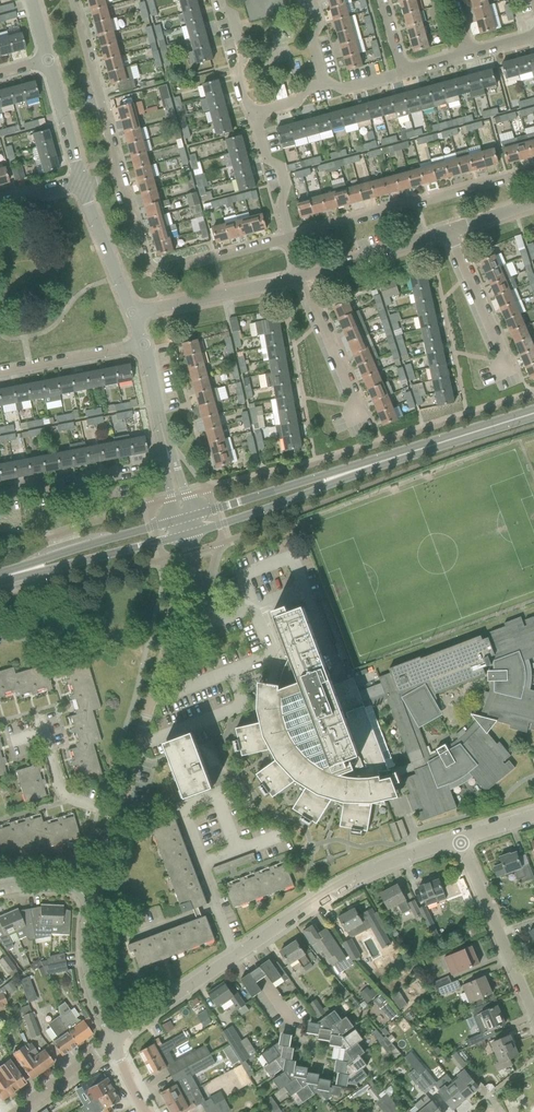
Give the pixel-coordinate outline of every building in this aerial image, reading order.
[(107,7),(105,0),(89,0),(92,11),(107,7)] [(155,7),(153,0),(152,0),(147,1),(149,9),(155,7)] [(199,9),(197,0),(182,0),(179,1),(183,13),(199,9)] [(287,0),(253,0),(255,7),(249,9),(252,19),(278,10),(278,9),(289,5),(287,0)] [(345,5),(344,0),(328,0),(331,9),(345,5)] [(419,11),(416,0),(411,0),(401,3),(404,15),(419,11)] [(489,5),(487,0),(471,0),(474,9),(489,5)] [(13,6),(12,3),(0,7),(0,8),(2,14),(14,10),(13,6)] [(334,21),(349,17),(345,5),(331,9),(334,21)] [(477,22),(492,18),(489,5),(474,9),(477,22)] [(442,19),(440,13),(438,6),(433,7),(428,9),(431,21),(442,19)] [(96,23),(110,20),(107,7),(92,11),(96,23)] [(151,18),(157,16),(155,7),(149,9),(151,18)] [(186,26),(203,22),(199,9),(183,13),(186,26)] [(144,24),(149,23),(146,10),(140,11),(142,20),(143,19),(144,24)] [(408,28),(422,23),(419,11),(404,15),(408,28)] [(4,22),(16,18),(15,12),(2,15),(4,22)] [(338,33),(352,29),(349,17),(334,21),(338,33)] [(481,34),(495,30),(492,18),(477,22),(481,34)] [(99,36),(120,30),(117,19),(110,21),(110,20),(96,23),(99,36)] [(190,39),(206,34),(203,22),(186,26),(190,39)] [(411,40),(426,36),(422,23),(408,28),(411,40)] [(156,34),(162,33),(160,25),(154,27),(156,34)] [(147,36),(153,34),(151,27),(145,29),(147,36)] [(341,46),(356,42),(352,29),(338,33),(341,46)] [(113,32),(120,30),(99,36),(102,48),(117,44),(113,32)] [(159,47),(165,46),(162,33),(156,34),(159,47)] [(12,53),(25,49),(21,34),(8,37),(12,53)] [(153,34),(147,36),(149,45),(150,44),(155,43),(153,34)] [(193,51),(210,47),(206,34),(190,39),(193,51)] [(414,52),(429,48),(426,36),(411,40),(414,52)] [(12,53),(8,37),(0,39),(0,56),(12,53)] [(344,58),(359,54),(356,42),(341,46),(344,58)] [(106,61),(120,57),(117,44),(102,48),(106,61)] [(163,60),(169,58),(165,46),(159,47),(161,52),(160,52),(163,60)] [(197,64),(213,60),(210,47),(193,51),(197,64)] [(152,53),(151,53),(154,61),(160,59),(157,51),(152,53)] [(348,70),(362,66),(359,54),(344,58),(348,70)] [(130,67),(123,69),(120,57),(106,61),(109,73),(130,67)] [(533,79),(527,57),(515,60),(519,77),(531,73),(533,79)] [(165,68),(171,66),(169,58),(163,60),(165,68)] [(156,69),(162,67),(160,59),(154,61),(156,69)] [(506,80),(519,77),(515,60),(502,64),(506,80)] [(120,92),(136,87),(130,67),(109,73),(112,85),(117,84),(120,92)] [(497,86),(495,80),(492,70),(480,73),(484,90),(497,86)] [(471,93),(484,90),(480,73),(467,76),(471,93)] [(459,97),(471,93),(467,76),(454,80),(459,97)] [(205,98),(222,93),(219,80),(202,85),(205,98)] [(458,97),(459,97),(454,80),(442,83),(447,105),(460,101),(458,97)] [(38,98),(34,82),(21,85),(27,107),(39,103),(37,99),(38,98)] [(435,108),(447,105),(442,83),(429,87),(435,108)] [(27,107),(21,85),(9,89),(13,105),(26,102),(27,107)] [(422,112),(435,108),(429,87),(416,90),(422,112)] [(0,91),(0,107),(0,109),(0,110),(1,113),(14,110),(13,105),(9,89),(0,91)] [(409,115),(422,112),(416,90),(404,94),(409,115)] [(209,111),(226,106),(222,93),(205,98),(209,111)] [(404,94),(391,97),(395,114),(397,118),(397,119),(409,115),(404,94)] [(173,107),(171,103),(170,97),(164,99),(165,105),(160,107),(161,110),(166,109),(173,107)] [(182,104),(180,99),(179,97),(173,98),(175,106),(182,104)] [(383,117),(395,114),(391,97),(378,101),(383,117)] [(533,105),(533,98),(526,101),(528,107),(533,105)] [(370,121),(383,117),(378,101),(365,104),(370,121)] [(519,109),(528,107),(526,101),(517,103),(519,109)] [(122,120),(137,116),(133,104),(119,108),(122,120)] [(179,119),(185,117),(182,104),(175,106),(179,119)] [(357,124),(370,121),(365,104),(353,108),(357,124)] [(212,123),(229,119),(226,106),(209,111),(212,123)] [(170,121),(176,119),(173,107),(166,109),(170,121)] [(345,128),(357,124),(353,108),(340,111),(345,128)] [(521,118),(533,114),(532,108),(519,112),(521,118)] [(492,117),(498,115),(497,109),(490,111),(492,117)] [(332,131),(345,128),(340,111),(327,115),(332,131)] [(482,119),(492,117),(490,111),(481,113),(482,119)] [(13,127),(9,128),(5,113),(2,114),(6,129),(5,129),(7,135),(15,133),(20,131),(18,126),(14,127),(13,127)] [(509,121),(516,119),(514,113),(507,115),(509,121)] [(319,135),(332,131),(327,115),(315,118),(319,135)] [(466,124),(473,122),(472,115),(464,117),(466,124)] [(493,125),(509,121),(507,115),(492,120),(493,125)] [(125,132),(140,128),(137,116),(122,120),(125,132)] [(182,132),(188,130),(185,117),(179,119),(180,124),(182,132)] [(453,127),(466,124),(464,117),(452,121),(453,127)] [(307,138),(319,135),(315,118),(302,122),(307,138)] [(45,125),(43,119),(31,123),(33,129),(45,125)] [(173,132),(179,131),(176,119),(170,121),(165,122),(166,127),(171,125),(173,132)] [(216,136),(233,132),(229,119),(212,123),(216,136)] [(441,131),(453,127),(452,121),(439,124),(441,131)] [(294,142),(307,138),(302,122),(289,125),(295,145),(294,142)] [(407,130),(400,132),(403,141),(407,140),(416,138),(414,131),(411,122),(405,124),(407,130)] [(25,131),(33,129),(31,123),(23,125),(25,131)] [(432,133),(441,131),(439,124),(430,127),(432,133)] [(467,132),(476,130),(474,124),(465,126),(467,132)] [(282,148),(295,145),(289,125),(277,129),(282,148)] [(129,145),(143,141),(140,128),(125,132),(129,145)] [(451,137),(463,134),(461,128),(450,131),(451,137)] [(416,138),(423,136),(421,129),(414,131),(416,138)] [(36,147),(51,143),(48,130),(32,134),(36,147)] [(186,146),(192,144),(188,130),(182,132),(186,146)] [(176,141),(181,139),(179,131),(173,132),(176,141)] [(450,131),(441,133),(443,139),(451,137),(450,131)] [(426,144),(439,140),(437,134),(425,138),(426,144)] [(229,153),(245,149),(242,136),(226,140),(229,153)] [(390,145),(397,143),(396,136),(388,138),(390,145)] [(520,160),(532,157),(526,136),(514,139),(520,160)] [(381,147),(390,145),(388,138),(380,141),(381,147)] [(418,146),(426,144),(425,138),(416,140),(418,146)] [(507,164),(520,160),(514,139),(501,143),(507,164)] [(132,157),(147,153),(143,141),(129,145),(132,157)] [(402,151),(409,149),(407,142),(400,144),(402,151)] [(39,160),(55,156),(51,143),(36,147),(39,160)] [(365,152),(372,150),(371,143),(363,145),(365,152)] [(394,153),(402,151),(400,144),(387,147),(389,154),(390,158),(396,157),(394,153)] [(356,154),(365,152),(363,145),(355,148),(356,154)] [(377,157),(389,154),(387,147),(375,151),(377,157)] [(184,148),(178,150),(180,157),(186,155),(184,148)] [(232,166),(249,162),(245,149),(229,153),(232,166)] [(498,164),(495,153),(494,149),(482,152),(486,167),(498,164)] [(339,158),(347,156),(345,150),(338,152),(339,158)] [(469,155),(467,150),(456,153),(461,174),(473,171),(469,155)] [(369,159),(377,157),(375,151),(367,153),(369,159)] [(331,161),(339,158),(338,152),(329,154),(331,161)] [(473,171),(486,167),(482,152),(469,155),(473,171)] [(135,169),(150,165),(147,153),(132,157),(135,169)] [(449,177),(461,174),(456,153),(455,153),(456,159),(445,162),(449,177)] [(9,163),(15,162),(13,154),(7,155),(9,163)] [(191,163),(197,162),(195,154),(189,156),(191,163)] [(356,164),(364,161),(362,154),(351,158),(352,164),(354,168),(357,167),(356,164)] [(188,164),(188,163),(186,155),(180,157),(183,170),(189,168),(188,164)] [(43,173),(58,169),(55,156),(39,160),(43,173)] [(314,165),(322,163),(320,157),(312,159),(314,165)] [(445,162),(444,162),(443,157),(431,160),(436,181),(449,177),(445,162)] [(351,158),(343,160),(345,166),(352,164),(351,158)] [(306,168),(314,165),(312,159),(304,161),(306,168)] [(424,184),(436,181),(431,160),(430,160),(432,166),(420,169),(424,184)] [(328,171),(340,167),(339,161),(326,164),(328,171)] [(193,172),(199,170),(197,162),(191,163),(193,172)] [(235,179),(252,174),(249,162),(232,166),(235,179)] [(320,173),(328,171),(326,164),(318,167),(320,173)] [(139,182),(153,178),(150,165),(135,169),(139,182)] [(24,178),(21,167),(21,166),(11,169),(14,181),(24,178)] [(5,172),(4,168),(0,169),(0,185),(8,183),(5,172)] [(303,177),(311,175),(309,169),(302,171),(303,177)] [(412,187),(424,184),(420,169),(408,173),(412,187)] [(295,180),(303,177),(302,171),(293,174),(295,180)] [(187,182),(193,180),(191,172),(185,174),(187,182)] [(399,191),(412,187),(408,173),(396,176),(399,191)] [(239,192),(255,187),(252,174),(235,179),(239,192)] [(387,194),(399,191),(396,176),(383,179),(387,194)] [(142,194),(157,190),(153,178),(139,182),(142,194)] [(375,197),(387,194),(383,179),(371,183),(375,197)] [(189,190),(195,188),(193,180),(187,182),(189,190)] [(198,189),(204,187),(202,180),(196,182),(198,189)] [(346,189),(346,190),(344,182),(332,185),(338,207),(350,204),(346,189)] [(363,201),(375,197),(371,183),(359,186),(363,201)] [(326,211),(338,207),(332,185),(331,186),(333,193),(322,196),(326,211)] [(350,204),(363,201),(359,186),(346,189),(350,204)] [(207,195),(206,193),(204,187),(198,189),(200,197),(207,195)] [(145,206),(160,202),(157,190),(142,194),(145,206)] [(253,201),(258,200),(256,191),(244,194),(245,200),(252,198),(253,201)] [(189,209),(193,208),(200,206),(197,193),(186,196),(189,209)] [(246,204),(245,200),(244,194),(231,198),(233,204),(241,202),(242,205),(246,204)] [(313,214),(326,211),(322,196),(309,199),(313,214)] [(220,207),(233,204),(231,198),(219,201),(220,207)] [(301,217),(313,214),(309,199),(297,203),(301,217)] [(162,208),(170,206),(168,201),(160,203),(160,202),(145,206),(149,219),(164,215),(162,208)] [(204,211),(220,207),(219,201),(203,205),(204,211)] [(195,219),(204,217),(200,206),(193,208),(195,215),(193,215),(195,219)] [(152,231),(173,225),(169,213),(164,215),(149,219),(152,231)] [(266,229),(262,215),(262,214),(250,218),(254,232),(266,229)] [(241,236),(254,232),(250,218),(237,221),(241,236)] [(205,221),(198,223),(199,226),(200,231),(207,229),(205,221)] [(229,239),(241,236),(237,221),(225,224),(229,239)] [(217,243),(229,239),(225,224),(213,228),(217,243)] [(169,233),(177,231),(175,225),(173,225),(152,231),(156,243),(170,239),(169,233)] [(202,239),(209,237),(207,229),(200,231),(202,239)] [(174,252),(171,241),(170,239),(156,243),(159,256),(174,252)] [(526,249),(524,249),(523,244),(518,246),(522,258),(528,256),(526,249)] [(486,273),(500,267),(495,255),(481,261),(486,273)] [(530,265),(531,264),(528,256),(522,258),(524,266),(525,266),(526,270),(531,268),(530,265)] [(491,285),(510,277),(506,265),(500,267),(486,273),(491,285)] [(532,273),(531,268),(526,270),(527,275),(529,283),(533,281),(533,276),(533,273),(532,273)] [(413,290),(429,287),(426,274),(410,277),(413,290)] [(505,279),(491,285),(496,297),(510,291),(505,279)] [(399,294),(398,291),(395,281),(380,286),(384,299),(389,297),(399,294)] [(416,303),(432,300),(429,287),(413,290),(416,303)] [(501,308),(515,303),(510,291),(496,297),(501,308)] [(376,304),(382,302),(379,295),(373,297),(376,304)] [(339,319),(358,311),(353,300),(348,302),(348,301),(334,307),(339,319)] [(419,316),(435,313),(432,300),(416,303),(419,316)] [(382,302),(376,304),(378,311),(384,309),(382,302)] [(506,320),(520,314),(515,303),(501,308),(506,320)] [(344,331),(363,323),(359,311),(358,311),(339,319),(344,331)] [(422,329),(437,326),(435,313),(419,316),(422,329)] [(394,314),(388,316),(391,324),(397,322),(394,314)] [(511,332),(525,326),(520,314),(506,320),(511,332)] [(236,317),(229,319),(231,327),(232,329),(232,333),(234,340),(240,339),(238,332),(240,331),(237,317),(236,317)] [(257,336),(281,331),(279,318),(254,323),(255,323),(257,335),(257,336)] [(387,318),(381,320),(383,328),(389,326),(387,318)] [(395,335),(401,334),(397,322),(391,324),(395,335)] [(349,343),(368,335),(363,323),(344,331),(349,343)] [(389,326),(383,328),(386,336),(392,334),(389,326)] [(424,342),(440,338),(437,326),(422,329),(424,342)] [(516,344),(530,338),(525,326),(511,332),(516,344)] [(268,347),(283,344),(281,331),(257,336),(266,334),(268,347)] [(399,349),(405,347),(401,334),(395,335),(399,349)] [(354,355),(373,346),(368,335),(349,343),(354,355)] [(427,355),(443,351),(440,338),(424,342),(427,355)] [(533,350),(533,347),(530,338),(516,344),(521,356),(533,350)] [(186,357),(201,353),(198,340),(183,344),(186,357)] [(394,342),(389,344),(391,353),(397,351),(394,342)] [(270,360),(286,357),(283,344),(268,347),(270,360)] [(359,366),(378,358),(373,346),(354,355),(359,366)] [(408,355),(412,353),(410,346),(405,347),(399,349),(403,361),(409,359),(408,355)] [(533,364),(533,350),(521,356),(526,367),(533,364)] [(394,361),(400,359),(397,351),(391,353),(394,361)] [(430,368),(446,364),(443,351),(427,355),(430,368)] [(190,369),(204,365),(201,353),(186,357),(190,369)] [(273,373),(288,370),(286,357),(270,360),(273,373)] [(374,361),(378,359),(378,358),(359,366),(364,378),(378,372),(374,361)] [(407,373),(413,371),(409,359),(403,361),(407,373)] [(117,383),(132,380),(129,364),(114,367),(117,383)] [(433,381),(449,377),(446,364),(430,368),(433,381)] [(193,381),(208,377),(204,365),(190,369),(193,381)] [(103,386),(117,383),(114,367),(100,370),(103,386)] [(399,377),(405,375),(402,368),(396,370),(399,377)] [(233,380),(240,378),(238,369),(231,371),(233,380)] [(88,389),(103,386),(100,370),(85,373),(88,389)] [(273,373),(266,374),(268,387),(275,386),(290,383),(288,370),(273,373)] [(409,381),(416,379),(413,371),(407,373),(409,381)] [(388,381),(383,384),(378,372),(364,378),(369,390),(389,382),(388,381)] [(73,392),(88,389),(85,373),(70,376),(73,392)] [(403,389),(409,387),(405,375),(399,377),(403,389)] [(59,395),(73,392),(70,376),(56,379),(59,395)] [(217,388),(211,390),(208,377),(193,381),(197,394),(217,388)] [(436,393),(451,390),(449,377),(433,381),(436,393)] [(60,400),(59,395),(56,379),(41,382),(45,403),(60,400)] [(45,403),(41,382),(26,384),(30,400),(44,397),(45,403)] [(250,382),(249,383),(249,382),(243,384),(245,391),(252,390),(250,382)] [(374,402),(393,393),(389,382),(369,390),(374,402)] [(277,399),(292,396),(290,383),(275,386),(277,399)] [(20,402),(30,400),(26,384),(12,387),(16,411),(22,410),(20,402)] [(415,398),(421,396),(425,395),(421,384),(411,387),(415,398)] [(16,411),(12,387),(0,390),(0,405),(0,406),(14,403),(16,411)] [(214,402),(221,400),(217,388),(197,394),(200,406),(215,402),(214,402)] [(247,400),(253,398),(252,390),(245,391),(247,400)] [(438,406),(454,403),(451,390),(436,393),(438,406)] [(407,402),(413,400),(410,392),(404,393),(407,402)] [(388,396),(394,394),(393,393),(374,402),(379,414),(393,408),(388,396)] [(280,412),(295,409),(292,396),(277,399),(280,412)] [(421,405),(423,404),(421,396),(415,398),(417,406),(418,406),(420,412),(423,411),(421,405)] [(409,409),(415,407),(413,400),(407,402),(409,409)] [(203,418),(218,414),(215,402),(200,406),(203,418)] [(398,419),(394,409),(393,408),(379,414),(384,425),(398,419)] [(276,426),(297,422),(295,409),(280,412),(282,425),(276,426)] [(116,420),(125,419),(124,412),(115,414),(116,420)] [(207,431),(221,427),(218,414),(203,418),(207,431)] [(35,427),(44,425),(43,419),(33,421),(35,427)] [(284,438),(299,435),(297,422),(276,426),(278,439),(284,438)] [(5,433),(14,431),(12,425),(4,426),(5,433)] [(210,443),(225,439),(221,427),(207,431),(210,443)] [(41,434),(45,434),(43,428),(36,429),(38,440),(42,439),(41,434)] [(37,440),(38,440),(36,429),(28,431),(29,437),(37,436),(37,440)] [(129,439),(129,440),(128,435),(113,437),(117,458),(132,455),(129,439)] [(286,451),(302,448),(299,435),(284,438),(287,450),(286,450),(286,451)] [(103,461),(117,458),(113,437),(113,438),(113,441),(99,443),(103,461)] [(132,455),(147,452),(144,437),(129,439),(132,455)] [(213,455),(228,451),(225,439),(210,443),(213,455)] [(85,446),(84,442),(69,445),(74,467),(88,464),(85,446)] [(88,464),(103,461),(99,443),(85,446),(88,464)] [(259,467),(257,458),(254,444),(248,446),(254,468),(259,467)] [(59,469),(74,467),(69,445),(70,450),(56,453),(59,469)] [(217,468),(237,462),(234,450),(228,452),(228,451),(213,455),(217,468)] [(44,472),(59,469),(56,453),(41,456),(44,472)] [(30,475),(44,472),(41,456),(26,459),(30,475)] [(15,478),(30,475),(26,459),(12,462),(15,478)] [(15,478),(12,462),(0,464),(0,479),(0,481),(15,478)] [(259,682),(258,710),(261,722),(247,726),(236,728),(239,740),(233,741),(236,752),(241,751),(243,756),(273,749),(276,760),(257,774),(263,784),(259,787),(265,796),(270,793),(273,797),(298,779),(307,787),(293,808),(303,814),(303,815),(300,820),(310,825),(313,821),(317,823),(333,797),(344,802),(340,826),(351,828),(352,828),(351,834),(362,836),(363,830),(368,831),(373,800),(384,800),(385,800),(386,800),(399,797),(394,784),(399,782),(400,782),(398,775),(414,769),(415,770),(414,770),(415,774),(404,779),(410,794),(407,795),(413,812),(422,808),(423,811),(418,813),(421,822),(457,808),(447,781),(452,779),(458,777),(463,773),(467,770),(485,792),(515,768),(509,760),(504,764),(503,762),(511,756),(499,742),(497,744),(486,731),(494,721),(510,725),(509,728),(527,733),(529,723),(532,724),(530,729),(533,730),(533,691),(521,687),(522,684),(522,681),(523,678),(523,675),(522,672),(522,669),(521,666),(520,663),(533,657),(533,618),(533,617),(525,620),(527,625),(524,626),(521,617),(504,623),(505,626),(490,632),(494,644),(491,645),(490,644),(491,644),(488,637),(482,640),(481,636),(421,658),(420,657),(389,669),(391,673),(379,677),(385,693),(363,701),(357,686),(337,694),(304,607),(289,612),(287,607),(287,606),(273,611),(273,612),(300,682),(295,684),(294,679),(284,683),(286,687),(279,690),(280,685),(266,683),(259,682)] [(337,643),(335,644),(341,660),(348,658),(342,641),(337,643)] [(84,663),(87,662),(62,669),(63,670),(66,669),(69,679),(66,680),(67,685),(70,684),(89,679),(92,678),(89,670),(87,671),(84,663)] [(48,691),(52,690),(45,665),(37,667),(38,670),(31,672),(36,691),(47,688),(48,690),(47,690),(48,691)] [(19,692),(12,668),(5,670),(6,673),(0,675),(0,680),(4,693),(14,690),(15,693),(14,693),(15,694),(19,692)] [(23,675),(15,677),(13,668),(12,668),(19,692),(21,699),(22,698),(21,695),(31,692),(32,695),(31,695),(32,695),(37,694),(36,691),(31,672),(30,670),(22,672),(23,675)] [(94,685),(91,686),(89,679),(70,684),(73,694),(71,695),(70,695),(71,700),(74,699),(96,693),(94,685)] [(93,694),(96,693),(74,699),(78,710),(75,711),(75,710),(74,710),(76,715),(100,708),(98,701),(95,701),(93,694)] [(89,712),(100,708),(76,715),(67,717),(68,718),(71,717),(74,728),(71,728),(72,733),(75,733),(94,727),(97,726),(94,719),(92,719),(89,712)] [(99,734),(96,735),(94,727),(75,733),(78,743),(76,744),(76,743),(75,743),(76,748),(101,740),(99,734)] [(164,743),(185,799),(213,788),(193,732),(164,743)] [(90,745),(101,742),(101,740),(76,748),(68,750),(68,751),(71,750),(74,760),(72,761),(71,761),(73,766),(76,765),(94,760),(97,759),(95,752),(92,753),(90,745)] [(6,762),(5,757),(2,758),(0,758),(0,776),(9,773),(6,773),(3,763),(6,762),(6,763),(6,762)] [(99,767),(96,767),(94,760),(76,765),(79,776),(76,776),(75,776),(77,781),(101,774),(99,767)] [(41,769),(42,769),(40,764),(33,766),(33,765),(31,766),(15,771),(16,772),(18,771),(20,778),(18,778),(20,786),(23,785),(41,780),(38,769),(41,769)] [(45,784),(46,784),(44,779),(41,780),(23,785),(25,794),(22,795),(25,803),(49,795),(49,794),(46,795),(43,785),(45,784)] [(79,838),(80,838),(73,813),(72,813),(73,817),(62,820),(62,817),(62,816),(58,818),(64,842),(71,840),(71,838),(79,836),(79,838)] [(48,847),(49,847),(40,814),(39,814),(40,817),(30,820),(29,817),(24,818),(31,843),(39,841),(38,838),(45,836),(48,847)] [(47,821),(42,822),(40,814),(49,847),(56,845),(55,842),(63,840),(64,842),(58,818),(57,818),(57,821),(47,824),(46,822),(47,821)] [(31,843),(24,818),(25,821),(14,824),(14,822),(14,821),(9,823),(16,847),(23,845),(23,842),(30,840),(31,843)] [(178,829),(179,829),(175,819),(168,821),(169,824),(152,831),(155,838),(158,837),(161,844),(179,837),(175,827),(178,827),(178,829)] [(16,847),(9,823),(9,826),(0,828),(0,850),(0,851),(8,849),(7,846),(15,844),(15,847),(16,847)] [(184,844),(185,844),(182,836),(179,837),(161,844),(158,845),(161,853),(163,852),(166,859),(184,852),(181,842),(183,841),(184,844)] [(190,859),(190,858),(187,851),(184,852),(166,859),(164,860),(166,868),(169,867),(172,874),(190,867),(186,857),(189,856),(190,859)] [(518,857),(516,852),(510,854),(510,853),(508,854),(506,853),(503,854),(502,856),(500,857),(503,864),(494,867),(497,876),(514,870),(519,884),(533,878),(529,865),(522,867),(518,857)] [(256,860),(253,853),(212,868),(215,876),(256,860)] [(274,865),(269,867),(278,891),(285,888),(284,886),(292,883),(293,885),(294,885),(285,861),(284,862),(285,865),(275,869),(274,866),(274,865)] [(195,873),(196,873),(193,866),(190,867),(172,874),(169,875),(172,883),(175,882),(177,889),(196,882),(192,872),(194,871),(195,873)] [(254,873),(263,897),(271,894),(270,891),(277,889),(278,891),(269,867),(270,870),(260,874),(259,872),(259,871),(254,873)] [(244,877),(239,878),(248,902),(256,900),(255,897),(262,894),(263,897),(254,873),(255,876),(245,880),(244,877),(245,877),(244,877)] [(227,893),(228,893),(233,908),(241,905),(240,902),(247,900),(248,902),(239,878),(239,879),(240,882),(230,885),(229,883),(230,883),(230,882),(224,884),(227,891),(226,891),(227,893)] [(440,881),(439,881),(439,879),(419,887),(423,900),(443,892),(441,885),(440,881)] [(201,888),(199,881),(196,882),(177,889),(175,890),(178,897),(180,896),(183,904),(180,905),(184,913),(207,904),(204,896),(201,897),(197,887),(200,886),(201,888)] [(406,900),(403,895),(398,885),(381,894),(389,910),(398,905),(403,914),(410,909),(415,918),(422,915),(419,909),(414,900),(407,904),(405,900),(406,900)] [(50,936),(52,905),(40,904),(40,907),(29,909),(35,939),(50,936)] [(63,909),(63,905),(52,905),(50,936),(50,934),(69,935),(70,911),(63,909)] [(434,924),(426,906),(426,905),(419,909),(422,915),(428,927),(434,924)] [(29,909),(18,911),(17,908),(7,913),(18,940),(25,937),(27,941),(35,939),(29,909)] [(364,914),(359,916),(355,908),(339,917),(347,932),(363,923),(367,921),(369,926),(378,921),(371,909),(364,913),(364,914)] [(18,940),(7,913),(0,916),(0,943),(7,952),(13,947),(8,936),(14,933),(18,940)] [(214,940),(215,939),(206,916),(205,916),(206,919),(196,923),(195,920),(198,919),(197,919),(190,922),(191,925),(181,928),(180,926),(183,925),(182,924),(175,927),(176,930),(166,934),(165,932),(168,931),(168,930),(161,933),(162,936),(152,940),(151,937),(153,936),(146,938),(147,941),(137,945),(136,943),(138,942),(138,941),(128,945),(131,952),(134,951),(140,968),(147,965),(146,962),(154,960),(155,962),(162,959),(161,957),(168,954),(169,957),(170,957),(177,954),(176,951),(183,948),(184,951),(192,948),(191,946),(198,943),(199,945),(207,943),(206,940),(213,937),(214,940)] [(304,931),(303,932),(309,941),(318,954),(322,951),(332,967),(333,966),(338,973),(353,963),(348,956),(346,957),(326,928),(320,932),(314,924),(310,927),(307,927),(305,928),(304,931)] [(352,961),(360,956),(351,939),(342,944),(352,961)] [(305,955),(302,950),(296,941),(280,951),(290,966),(298,960),(303,968),(310,963),(306,956),(305,955)] [(451,976),(479,964),(471,946),(444,958),(451,976)] [(49,960),(48,965),(65,961),(63,953),(53,955),(49,956),(49,960)] [(311,953),(306,956),(310,963),(315,959),(311,953)] [(15,968),(6,955),(0,959),(0,964),(7,974),(8,974),(10,977),(17,972),(14,969),(15,968)] [(278,963),(274,966),(269,959),(260,966),(273,983),(281,977),(284,982),(289,978),(277,962),(278,963)] [(45,975),(67,971),(65,961),(48,965),(42,966),(45,975)] [(262,991),(256,982),(250,973),(240,980),(252,998),(262,991)] [(28,976),(20,980),(28,1002),(37,999),(28,976)] [(469,1004),(492,994),(484,976),(461,986),(469,1004)] [(11,980),(5,984),(10,993),(16,989),(11,980)] [(442,996),(461,988),(458,980),(451,983),(441,988),(438,989),(442,996)] [(438,981),(432,983),(435,990),(438,989),(441,988),(438,981)] [(224,982),(208,993),(218,1007),(219,1008),(220,1008),(223,1011),(233,1004),(237,1010),(238,1010),(245,1005),(245,1004),(237,993),(234,996),(224,982)] [(373,988),(370,990),(367,987),(359,994),(367,1003),(378,994),(373,988)] [(399,1009),(407,1006),(401,992),(393,995),(399,1009)] [(351,1004),(356,1001),(351,996),(347,999),(351,1004)] [(327,1006),(323,1009),(316,999),(309,1004),(319,1018),(326,1013),(325,1012),(329,1010),(327,1006)] [(355,1011),(360,1007),(356,1001),(351,1004),(355,1011)] [(387,1001),(380,1007),(392,1020),(399,1014),(387,1001)] [(497,1006),(491,1009),(488,1003),(470,1011),(478,1029),(481,1035),(493,1029),(505,1024),(497,1006)] [(32,1038),(40,1035),(28,1005),(20,1009),(32,1038)] [(203,1005),(198,1009),(202,1016),(208,1012),(203,1005)] [(70,1010),(60,1017),(60,1019),(60,1020),(68,1031),(67,1031),(76,1045),(78,1044),(79,1045),(83,1042),(82,1040),(86,1038),(88,1039),(92,1036),(91,1034),(92,1033),(87,1027),(93,1023),(88,1017),(78,1024),(75,1019),(76,1018),(70,1010)] [(342,1020),(335,1010),(316,1024),(310,1023),(308,1032),(317,1034),(318,1031),(321,1032),(322,1029),(328,1030),(342,1020)] [(60,1019),(60,1017),(59,1016),(48,1024),(57,1038),(52,1042),(61,1056),(76,1045),(67,1031),(68,1031),(60,1020),(60,1019)] [(340,1037),(354,1027),(346,1017),(342,1020),(328,1030),(322,1029),(321,1032),(320,1038),(329,1040),(329,1037),(332,1038),(333,1038),(333,1036),(339,1038),(340,1037)] [(231,1026),(222,1032),(241,1063),(245,1061),(251,1057),(257,1053),(247,1037),(241,1041),(231,1026)] [(358,1042),(362,1039),(355,1030),(342,1039),(341,1039),(340,1045),(338,1045),(337,1049),(335,1048),(333,1057),(340,1058),(342,1059),(343,1053),(358,1043),(358,1042)] [(377,1039),(381,1036),(376,1030),(372,1032),(377,1039)] [(176,1048),(188,1041),(183,1033),(172,1039),(176,1047),(176,1048)] [(289,1045),(291,1036),(282,1034),(281,1040),(262,1054),(269,1064),(283,1053),(284,1048),(287,1048),(287,1045),(289,1045)] [(340,1037),(339,1038),(333,1036),(333,1038),(332,1038),(331,1044),(338,1045),(340,1045),(341,1039),(342,1039),(342,1037),(340,1037)] [(386,1037),(383,1038),(381,1036),(377,1039),(379,1041),(382,1039),(388,1046),(391,1043),(386,1037)] [(500,1040),(493,1043),(501,1063),(495,1066),(497,1070),(512,1064),(509,1058),(518,1055),(510,1036),(500,1040)] [(472,1037),(466,1040),(468,1046),(475,1044),(472,1037)] [(154,1044),(139,1052),(145,1064),(169,1051),(176,1047),(172,1039),(162,1045),(159,1039),(153,1042),(154,1044)] [(391,1043),(388,1046),(382,1039),(379,1041),(388,1054),(396,1049),(391,1043)] [(358,1043),(343,1053),(342,1059),(340,1058),(339,1062),(337,1061),(336,1070),(342,1071),(344,1071),(345,1066),(360,1056),(365,1052),(358,1043)] [(33,1054),(37,1052),(31,1044),(26,1047),(26,1048),(42,1070),(53,1062),(45,1050),(35,1057),(33,1054)] [(188,1067),(210,1055),(205,1045),(183,1058),(188,1067)] [(230,1046),(223,1051),(227,1057),(234,1053),(230,1046)] [(26,1047),(26,1048),(25,1047),(14,1056),(20,1064),(30,1079),(42,1070),(26,1048),(26,1047)] [(287,1048),(284,1048),(283,1053),(269,1064),(264,1067),(271,1077),(285,1067),(286,1067),(287,1061),(289,1061),(289,1058),(291,1058),(293,1049),(287,1048)] [(176,1064),(172,1057),(169,1051),(145,1064),(152,1075),(166,1067),(167,1069),(176,1064)] [(361,1056),(365,1052),(360,1056),(345,1066),(344,1071),(342,1071),(341,1075),(339,1074),(338,1083),(347,1085),(347,1083),(356,1084),(367,1076),(362,1069),(367,1065),(361,1056)] [(457,1052),(448,1055),(459,1069),(462,1073),(464,1071),(467,1074),(471,1070),(466,1064),(457,1052)] [(192,1077),(215,1064),(210,1055),(188,1067),(180,1071),(183,1078),(175,1083),(176,1085),(161,1093),(167,1104),(191,1092),(198,1088),(192,1077)] [(25,1083),(9,1060),(0,1067),(0,1072),(14,1091),(18,1087),(20,1088),(23,1086),(23,1084),(25,1083)] [(241,1063),(245,1071),(250,1068),(245,1061),(241,1063)] [(294,1068),(295,1062),(289,1061),(287,1061),(286,1067),(285,1067),(285,1070),(287,1070),(287,1069),(293,1070),(293,1068),(294,1068)] [(306,1075),(307,1068),(298,1067),(297,1069),(294,1068),(293,1068),(293,1070),(287,1069),(287,1070),(273,1080),(280,1090),(285,1087),(284,1086),(299,1076),(305,1077),(305,1075),(306,1075)] [(249,1077),(254,1074),(250,1068),(245,1071),(249,1077)] [(431,1090),(437,1084),(425,1069),(424,1070),(423,1069),(417,1074),(418,1075),(418,1074),(420,1077),(431,1090)] [(459,1077),(453,1082),(465,1098),(478,1087),(471,1079),(471,1078),(467,1074),(464,1071),(462,1073),(458,1076),(459,1077)] [(2,1099),(8,1094),(11,1097),(15,1094),(13,1091),(14,1091),(0,1072),(0,1097),(2,1099)] [(317,1081),(318,1075),(309,1073),(309,1075),(306,1075),(305,1075),(305,1077),(299,1076),(284,1086),(285,1087),(280,1090),(285,1087),(292,1096),(296,1093),(311,1082),(316,1083),(317,1081)] [(100,1074),(80,1084),(90,1102),(92,1101),(97,1098),(113,1090),(107,1078),(103,1080),(100,1074)] [(437,1084),(435,1086),(438,1090),(446,1100),(453,1108),(465,1098),(453,1082),(446,1074),(436,1082),(437,1084)] [(317,1081),(318,1075),(317,1081),(316,1083),(311,1082),(296,1093),(292,1096),(297,1093),(303,1103),(319,1092),(326,1101),(330,1098),(331,1095),(340,1096),(341,1087),(332,1086),(332,1088),(329,1087),(330,1081),(321,1079),(320,1082),(317,1081)] [(425,1094),(431,1090),(420,1077),(415,1082),(425,1094)] [(371,1080),(368,1082),(373,1089),(376,1086),(371,1080)] [(495,1088),(492,1085),(488,1084),(484,1087),(489,1092),(495,1088)] [(380,1099),(372,1088),(367,1092),(370,1096),(372,1095),(377,1101),(376,1103),(383,1111),(393,1111),(381,1098),(380,1099)] [(88,1103),(93,1111),(100,1111),(101,1111),(102,1111),(112,1111),(113,1111),(110,1106),(119,1101),(113,1090),(97,1098),(90,1102),(88,1103)] [(196,1102),(191,1092),(167,1104),(172,1111),(181,1111),(188,1108),(190,1110),(196,1106),(194,1103),(196,1102)] [(388,1096),(386,1094),(381,1098),(393,1111),(401,1111),(388,1096)] [(415,1105),(416,1106),(421,1111),(440,1111),(437,1107),(429,1098),(427,1095),(422,1100),(421,1099),(415,1105)] [(269,1105),(274,1101),(271,1097),(266,1100),(269,1105)] [(224,1099),(214,1105),(211,1098),(201,1104),(205,1111),(225,1100),(224,1099)] [(205,1111),(218,1111),(219,1111),(228,1107),(225,1100),(205,1111)] [(62,1111),(55,1101),(46,1107),(50,1111),(61,1111),(62,1111)] [(279,1108),(274,1101),(269,1105),(271,1110),(273,1111),(279,1108)]
